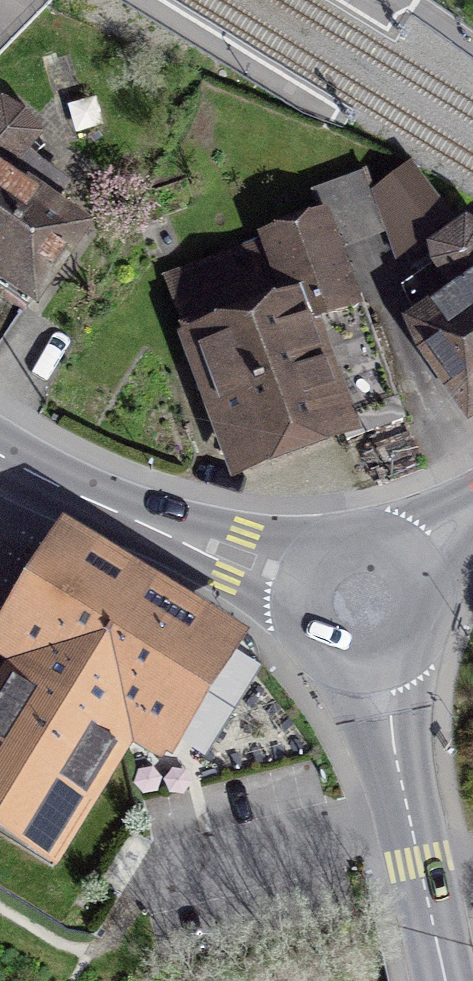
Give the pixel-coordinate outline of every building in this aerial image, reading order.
[(46,302),(102,217),(0,151),(0,272),(46,302)] [(407,170),(375,194),(391,242),(394,255),(446,220),(407,170)] [(277,302),(177,336),(232,493),(359,449),(320,335),(365,319),(344,258),(391,242),(375,194),(368,176),(307,198),(317,225),(258,246),(277,302)] [(472,412),(472,230),(470,226),(431,253),(458,293),(412,325),(472,412)] [(63,552),(0,661),(0,669),(22,681),(0,719),(0,844),(54,876),(125,753),(161,774),(233,650),(63,552)]
